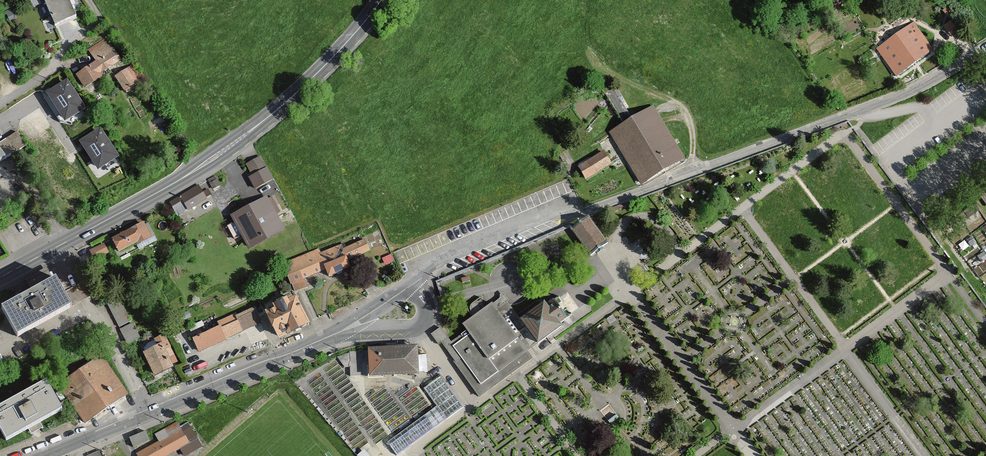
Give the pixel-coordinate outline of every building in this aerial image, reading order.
[(77,16),(70,0),(45,0),(56,25),(77,16)] [(895,76),(932,50),(913,23),(876,49),(895,76)] [(122,64),(106,39),(88,50),(97,65),(76,78),(86,94),(106,81),(102,76),(122,64)] [(146,83),(136,66),(116,78),(126,95),(146,83)] [(78,105),(61,79),(37,95),(54,121),(78,105)] [(56,131),(33,98),(9,113),(32,147),(56,131)] [(654,109),(611,134),(641,184),(684,159),(654,109)] [(8,161),(28,148),(17,132),(0,142),(0,148),(8,161)] [(129,170),(109,135),(78,153),(99,188),(129,170)] [(8,161),(0,148),(0,166),(8,161)] [(611,163),(604,152),(578,167),(581,173),(586,180),(611,164),(611,163)] [(252,174),(266,167),(260,156),(246,163),(252,174)] [(273,179),(266,167),(252,174),(249,177),(255,189),(273,179)] [(207,198),(200,187),(172,203),(179,215),(207,198)] [(287,234),(268,199),(231,220),(250,254),(287,234)] [(598,248),(608,241),(589,215),(570,228),(589,254),(598,248)] [(145,225),(113,241),(121,258),(153,242),(145,225)] [(357,265),(347,240),(322,249),(332,274),(357,265)] [(105,244),(90,253),(96,262),(111,254),(105,244)] [(332,274),(322,249),(288,262),(297,287),(332,274)] [(73,312),(57,282),(4,312),(21,342),(73,312)] [(455,360),(453,362),(478,397),(532,358),(527,351),(537,344),(520,321),(507,302),(510,300),(504,292),(500,294),(501,296),(501,297),(494,302),(492,300),(461,323),(466,330),(452,340),(442,327),(432,334),(439,344),(441,342),(455,360)] [(308,325),(294,296),(266,310),(280,339),(308,325)] [(140,339),(120,297),(108,303),(128,345),(140,339)] [(533,312),(520,321),(537,344),(547,337),(549,335),(562,326),(560,324),(567,319),(565,316),(562,313),(560,309),(558,307),(555,303),(554,301),(547,306),(545,303),(533,312)] [(264,328),(253,305),(193,332),(204,356),(264,328)] [(158,350),(145,356),(158,382),(177,373),(174,366),(179,364),(166,336),(154,342),(158,350)] [(384,350),(367,351),(369,379),(419,377),(419,373),(418,355),(418,348),(408,349),(401,349),(397,349),(384,350)] [(427,355),(418,355),(419,373),(428,373),(427,355)] [(130,396),(101,358),(58,388),(85,427),(130,396)] [(442,378),(424,390),(438,409),(388,443),(397,455),(464,409),(442,378)] [(46,381),(0,407),(0,427),(3,431),(8,441),(63,411),(46,381)] [(178,422),(156,435),(159,441),(137,454),(138,455),(167,455),(178,450),(182,455),(188,455),(202,448),(189,424),(181,428),(178,422)] [(134,437),(130,439),(134,448),(151,441),(146,432),(134,437)]
